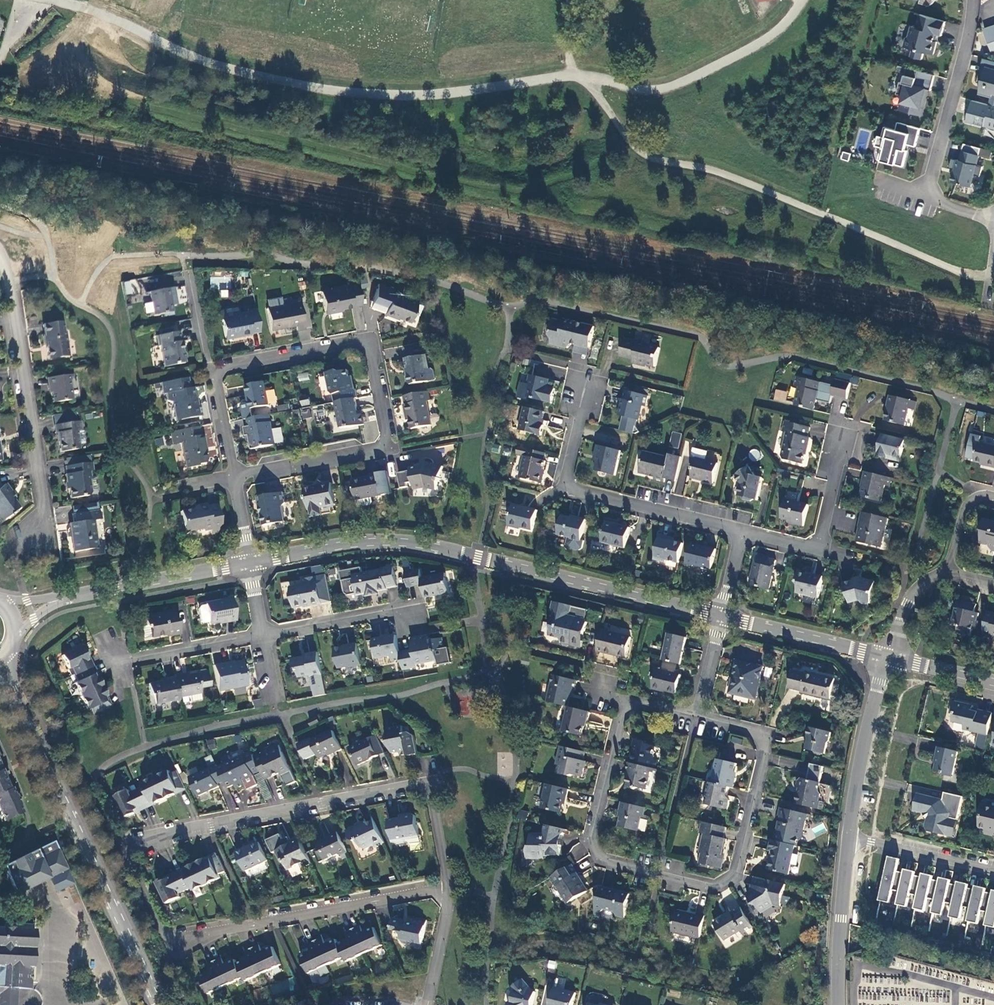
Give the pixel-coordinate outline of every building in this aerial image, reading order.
[(921,14),(917,27),(912,26),(909,35),(906,37),(904,46),(913,49),(911,56),(922,59),(924,52),(933,54),(937,42),(934,41),(936,34),(942,35),(946,21),(921,14)] [(984,29),(988,43),(991,52),(993,51),(993,26),(984,29)] [(993,68),(993,60),(984,58),(982,65),(993,68)] [(982,65),(977,82),(982,83),(979,94),(992,97),(993,94),(993,68),(982,65)] [(935,75),(907,67),(906,72),(903,82),(900,81),(897,94),(904,95),(900,107),(910,110),(910,112),(921,116),(925,101),(923,98),(926,89),(931,90),(935,75)] [(972,100),(966,121),(993,129),(993,106),(972,100)] [(882,146),(882,147),(878,160),(903,166),(907,150),(904,149),(905,143),(916,146),(921,128),(898,122),(896,129),(885,126),(882,136),(882,137),(888,138),(885,148),(882,146)] [(882,136),(879,135),(876,146),(882,147),(882,146),(885,148),(888,138),(882,137),(882,136)] [(992,151),(965,144),(960,161),(957,160),(951,182),(978,189),(981,177),(975,175),(980,156),(990,159),(992,151)] [(851,153),(844,151),(842,158),(849,161),(851,153)] [(122,282),(125,295),(138,292),(135,279),(122,282)] [(342,312),(344,309),(361,305),(357,281),(347,283),(348,285),(330,289),(331,290),(321,291),(325,315),(342,312)] [(172,313),(168,290),(149,294),(154,317),(172,313)] [(423,305),(391,294),(389,301),(387,305),(384,304),(381,311),(385,312),(384,315),(392,318),(392,317),(410,323),(412,317),(418,319),(423,305)] [(305,330),(300,303),(267,309),(271,331),(296,327),(297,331),(305,330)] [(260,333),(259,332),(255,310),(246,311),(246,313),(239,314),(239,311),(235,308),(219,311),(218,314),(219,320),(221,320),(225,338),(238,336),(238,337),(251,335),(251,334),(260,333)] [(63,332),(62,321),(43,324),(44,335),(43,335),(45,347),(46,347),(48,358),(69,355),(65,331),(63,332)] [(594,329),(564,321),(563,324),(553,321),(548,337),(551,341),(549,345),(567,349),(570,346),(589,351),(594,329)] [(177,333),(155,337),(157,347),(159,347),(163,367),(183,364),(183,363),(184,359),(183,355),(181,354),(181,351),(179,351),(177,343),(179,343),(177,333)] [(646,346),(638,344),(637,345),(622,341),(618,358),(632,361),(632,365),(640,367),(641,366),(654,369),(658,350),(646,347),(646,346)] [(427,356),(406,360),(409,373),(407,376),(408,384),(411,386),(435,381),(436,380),(434,371),(433,370),(430,370),(427,356)] [(355,399),(358,399),(356,391),(355,391),(354,386),(351,384),(348,371),(340,373),(338,372),(326,374),(330,393),(333,395),(334,403),(336,403),(355,399)] [(72,399),(69,377),(68,374),(46,377),(47,386),(50,386),(52,402),(72,399)] [(835,382),(849,385),(851,378),(837,375),(835,382)] [(549,381),(531,376),(529,387),(530,389),(528,399),(547,403),(549,394),(546,394),(549,381)] [(189,389),(187,378),(160,383),(162,394),(166,394),(167,401),(171,405),(175,421),(202,416),(199,405),(196,406),(193,389),(189,389)] [(794,408),(813,413),(816,402),(830,405),(831,397),(846,401),(850,385),(849,385),(835,382),(835,381),(834,388),(796,379),(793,388),(799,389),(794,408)] [(244,405),(242,408),(245,420),(248,419),(254,418),(252,409),(270,406),(265,382),(245,386),(247,396),(249,396),(250,404),(244,405)] [(775,389),(773,400),(785,402),(787,391),(775,389)] [(647,397),(625,392),(619,417),(638,421),(642,407),(644,407),(647,397)] [(431,402),(429,393),(404,397),(406,406),(405,406),(407,416),(409,415),(412,430),(431,426),(427,403),(431,402)] [(303,406),(310,405),(309,397),(307,397),(301,398),(303,406)] [(916,403),(890,397),(888,405),(889,405),(885,422),(905,427),(909,410),(914,411),(916,403)] [(358,416),(355,399),(336,403),(341,429),(349,427),(349,428),(364,425),(362,415),(358,416)] [(310,408),(301,408),(301,418),(310,418),(310,408)] [(541,426),(544,413),(526,409),(520,432),(541,437),(544,427),(541,426)] [(51,415),(53,424),(74,421),(72,411),(51,415)] [(254,418),(248,419),(250,427),(244,428),(246,436),(249,436),(251,450),(275,445),(270,415),(254,418)] [(74,421),(53,424),(54,434),(58,433),(61,451),(79,448),(76,429),(82,428),(80,420),(74,421)] [(810,430),(785,423),(782,433),(787,434),(782,458),(785,462),(802,466),(806,451),(808,451),(810,440),(808,439),(810,430)] [(201,436),(199,427),(170,432),(172,445),(179,444),(184,469),(206,465),(203,448),(205,447),(203,436),(201,436)] [(678,449),(681,434),(672,431),(669,446),(678,449)] [(900,459),(905,441),(882,435),(877,456),(886,458),(887,456),(900,459)] [(980,444),(982,437),(972,435),(967,459),(975,461),(975,462),(987,465),(987,466),(993,468),(993,447),(980,444)] [(595,471),(615,477),(621,452),(597,447),(594,461),(597,462),(595,471)] [(543,462),(545,454),(528,450),(518,448),(517,455),(525,457),(520,479),(541,484),(544,476),(542,475),(545,462),(543,462)] [(759,450),(750,450),(750,459),(759,460),(759,450)] [(675,482),(681,458),(670,455),(669,459),(644,453),(639,473),(655,477),(654,480),(664,483),(665,480),(675,482)] [(67,489),(69,497),(88,494),(91,491),(98,489),(96,476),(91,477),(90,470),(94,469),(92,461),(91,461),(90,454),(76,456),(77,463),(64,465),(63,465),(65,474),(63,474),(66,489),(67,489)] [(63,458),(64,465),(77,463),(76,456),(63,458)] [(717,465),(695,460),(691,479),(704,482),(704,483),(712,485),(717,465)] [(415,490),(426,488),(437,491),(439,480),(440,480),(443,467),(432,465),(426,464),(421,467),(411,469),(412,471),(399,473),(401,488),(408,487),(407,484),(414,483),(415,490)] [(755,478),(750,470),(735,478),(740,487),(737,498),(742,499),(743,502),(749,503),(753,501),(756,502),(762,480),(755,478)] [(889,488),(891,479),(866,473),(864,482),(865,482),(861,499),(881,503),(885,486),(889,488)] [(382,493),(392,492),(390,482),(380,483),(378,474),(369,476),(370,478),(353,481),(356,500),(371,498),(373,498),(374,498),(382,496),(382,493)] [(0,486),(0,518),(1,520),(9,514),(10,515),(14,512),(13,511),(19,507),(9,494),(11,492),(4,483),(0,486)] [(332,484),(305,489),(309,510),(310,510),(311,517),(322,515),(321,508),(336,505),(332,484)] [(284,493),(258,498),(264,526),(275,524),(275,521),(285,519),(283,507),(286,504),(284,493)] [(373,500),(373,498),(371,498),(356,500),(357,501),(358,508),(372,505),(374,502),(373,500)] [(808,507),(785,501),(780,520),(793,523),(793,525),(802,528),(808,507)] [(180,511),(182,523),(176,524),(178,533),(183,532),(200,529),(202,531),(210,530),(211,534),(221,532),(216,505),(206,506),(205,505),(195,506),(195,508),(180,511)] [(513,507),(508,525),(532,531),(537,511),(527,509),(527,510),(513,507)] [(98,508),(71,513),(73,522),(69,523),(73,550),(97,546),(93,520),(100,518),(98,508)] [(736,520),(749,524),(752,513),(739,510),(736,520)] [(881,547),(888,518),(863,512),(856,542),(881,547)] [(562,516),(558,535),(568,537),(566,545),(568,548),(578,550),(581,549),(583,541),(581,540),(585,520),(577,518),(577,520),(562,516)] [(984,520),(981,530),(983,533),(980,543),(990,546),(989,548),(991,550),(993,551),(993,522),(984,520)] [(629,529),(606,523),(600,547),(624,552),(629,529)] [(678,564),(683,544),(668,541),(669,538),(660,536),(654,560),(666,563),(667,561),(678,564)] [(691,545),(686,564),(711,570),(716,550),(705,547),(704,549),(691,545)] [(775,561),(756,556),(749,586),(768,590),(775,561)] [(312,575),(324,573),(322,564),(310,567),(312,575)] [(346,593),(349,596),(358,594),(358,595),(367,594),(367,596),(373,595),(379,594),(379,591),(388,590),(388,588),(398,586),(394,567),(383,569),(384,570),(364,574),(362,568),(341,572),(343,581),(344,581),(346,593)] [(408,587),(423,585),(424,591),(425,598),(450,593),(446,574),(421,578),(420,570),(412,571),(405,573),(408,587)] [(822,577),(813,575),(813,577),(798,573),(796,582),(798,586),(796,593),(817,598),(822,577)] [(317,577),(307,578),(308,584),(292,587),(297,607),(306,606),(312,605),(322,604),(317,577)] [(875,584),(858,581),(844,585),(850,604),(858,602),(862,602),(863,604),(868,605),(870,603),(875,584)] [(209,622),(209,624),(220,622),(226,621),(226,622),(236,620),(232,598),(222,600),(223,601),(206,604),(206,605),(200,606),(199,609),(201,621),(203,622),(209,622)] [(978,604),(959,599),(953,624),(960,625),(958,633),(972,636),(974,628),(976,629),(980,613),(976,612),(978,604)] [(589,610),(555,602),(553,612),(557,613),(551,636),(562,639),(563,642),(582,647),(585,635),(584,635),(585,631),(586,631),(588,622),(587,619),(589,610)] [(144,616),(146,625),(149,625),(152,637),(163,635),(171,633),(171,634),(181,633),(178,618),(175,618),(174,609),(159,612),(159,613),(144,616)] [(990,611),(985,631),(993,633),(992,634),(993,635),(993,612),(990,611)] [(611,630),(603,628),(598,651),(627,658),(632,637),(610,632),(611,630)] [(663,660),(680,664),(687,638),(669,633),(663,660)] [(400,652),(397,635),(383,638),(374,640),(377,659),(390,656),(391,662),(401,659),(400,652)] [(413,650),(400,652),(401,659),(404,669),(417,667),(416,664),(437,660),(438,665),(451,662),(448,647),(444,648),(442,638),(422,641),(421,637),(417,638),(411,639),(413,650)] [(349,667),(362,664),(358,644),(348,645),(348,646),(340,648),(335,649),(339,668),(349,666),(349,667)] [(75,683),(75,685),(87,711),(91,709),(94,716),(109,709),(105,698),(107,698),(104,692),(101,684),(98,678),(96,679),(86,657),(88,656),(85,651),(84,647),(63,657),(68,670),(72,669),(77,682),(75,683)] [(311,676),(323,674),(319,652),(307,655),(308,656),(306,658),(303,658),(303,657),(297,658),(293,659),(294,666),(298,668),(300,677),(311,674),(311,676)] [(213,665),(218,691),(247,685),(243,661),(231,664),(230,662),(224,663),(213,665)] [(734,677),(759,684),(763,667),(738,661),(734,677)] [(175,677),(179,697),(192,694),(192,700),(201,699),(200,693),(201,693),(200,688),(210,686),(207,671),(204,669),(199,670),(197,673),(191,674),(183,676),(183,673),(174,675),(175,677)] [(681,675),(658,669),(653,687),(677,694),(681,675)] [(834,690),(836,684),(837,680),(808,672),(807,674),(794,670),(790,688),(803,692),(802,693),(832,700),(833,697),(838,698),(839,691),(837,691),(834,690)] [(552,703),(569,707),(573,691),(575,691),(578,680),(555,675),(548,702),(552,703)] [(157,702),(179,698),(179,697),(175,677),(165,679),(165,680),(159,681),(148,683),(150,694),(155,693),(157,702)] [(755,699),(759,684),(734,677),(730,693),(755,699)] [(468,689),(455,691),(459,716),(472,714),(468,689)] [(257,708),(262,707),(260,699),(252,701),(253,708),(257,708)] [(974,706),(953,701),(950,713),(955,715),(954,722),(965,725),(964,729),(988,735),(993,715),(973,710),(974,706)] [(590,712),(583,710),(578,709),(569,707),(563,731),(583,735),(586,721),(588,722),(590,712)] [(310,722),(312,728),(320,724),(317,718),(310,722)] [(403,726),(388,729),(387,742),(393,753),(407,750),(408,755),(417,754),(414,736),(410,732),(404,734),(403,726)] [(808,736),(830,740),(832,733),(810,728),(808,736)] [(334,753),(342,749),(333,731),(312,741),(319,758),(333,752),(334,753)] [(376,752),(383,748),(376,735),(350,747),(358,765),(378,755),(376,752)] [(830,742),(830,740),(808,736),(808,738),(809,738),(806,749),(815,751),(817,755),(821,756),(824,754),(826,754),(828,743),(830,742)] [(652,768),(656,769),(658,759),(653,758),(656,747),(648,745),(646,741),(635,739),(633,751),(635,752),(633,763),(652,768)] [(280,746),(256,758),(262,771),(266,781),(281,774),(287,788),(297,783),(280,746)] [(584,761),(586,752),(562,747),(558,764),(564,766),(562,774),(571,776),(574,774),(583,777),(586,761),(584,761)] [(952,777),(959,752),(945,749),(938,754),(937,753),(935,760),(937,763),(935,771),(944,773),(943,775),(952,777)] [(225,764),(219,767),(225,781),(228,788),(235,785),(237,789),(246,784),(244,781),(255,776),(254,774),(262,771),(256,758),(253,752),(232,761),(229,756),(223,759),(225,764)] [(729,787),(734,788),(736,778),(734,778),(737,764),(718,759),(713,783),(729,787)] [(647,789),(652,768),(633,763),(630,763),(628,772),(631,773),(627,788),(636,789),(638,788),(647,789)] [(800,789),(796,804),(819,809),(821,802),(819,801),(821,794),(818,793),(825,767),(812,764),(808,780),(802,778),(800,780),(798,786),(800,789)] [(225,781),(219,767),(218,765),(190,778),(199,796),(219,786),(218,784),(225,781)] [(22,813),(19,805),(21,804),(20,802),(17,796),(16,794),(14,795),(10,787),(8,788),(3,776),(8,774),(6,771),(5,768),(0,770),(0,813),(3,820),(22,813)] [(175,792),(186,786),(179,771),(172,774),(170,771),(157,777),(167,798),(176,794),(175,792)] [(157,803),(167,798),(157,777),(144,784),(145,787),(138,790),(146,806),(156,801),(157,803)] [(726,799),(729,787),(713,783),(710,783),(705,804),(727,809),(729,800),(726,799)] [(567,798),(569,789),(549,784),(543,808),(562,813),(566,798),(567,798)] [(135,811),(146,806),(138,790),(131,793),(130,791),(117,797),(127,818),(136,813),(135,811)] [(927,831),(946,835),(950,818),(958,820),(963,797),(945,792),(943,800),(937,803),(934,798),(918,794),(914,810),(926,813),(929,818),(927,820),(925,827),(927,831)] [(644,818),(646,808),(623,802),(620,811),(623,812),(620,827),(639,832),(642,817),(644,818)] [(982,805),(980,814),(981,816),(979,827),(981,829),(986,831),(988,829),(993,830),(993,832),(993,808),(982,805)] [(807,820),(808,815),(780,808),(779,816),(782,817),(781,822),(779,822),(774,840),(796,845),(797,846),(801,830),(804,831),(807,820)] [(401,816),(401,819),(389,821),(392,840),(396,843),(407,841),(408,838),(420,836),(416,817),(413,814),(401,816)] [(958,820),(950,818),(946,835),(954,837),(958,820)] [(376,847),(385,843),(374,821),(366,824),(365,821),(347,830),(351,840),(356,842),(358,841),(361,847),(366,849),(374,845),(376,847)] [(724,838),(727,827),(702,822),(700,833),(705,834),(700,853),(702,854),(700,863),(722,868),(724,859),(722,858),(726,839),(724,838)] [(562,840),(565,830),(548,825),(546,834),(532,834),(525,841),(525,857),(531,857),(531,859),(545,858),(546,856),(561,856),(562,840)] [(342,855),(348,853),(339,832),(330,836),(331,838),(318,844),(321,850),(325,851),(328,859),(339,854),(342,855)] [(312,863),(299,837),(291,841),(290,840),(285,842),(284,840),(281,834),(268,841),(274,853),(277,852),(282,863),(285,861),(289,870),(301,865),(302,868),(312,863)] [(796,845),(774,840),(772,840),(770,851),(773,851),(768,870),(789,875),(791,864),(794,854),(796,845)] [(246,871),(269,860),(261,842),(246,849),(245,847),(237,852),(246,871)] [(14,895),(65,871),(53,843),(35,851),(39,860),(22,868),(30,884),(13,892),(14,895)] [(35,851),(1,868),(13,892),(30,884),(22,868),(39,860),(35,851)] [(800,856),(794,854),(791,864),(798,866),(800,856)] [(220,874),(226,872),(218,856),(208,860),(207,859),(197,863),(207,884),(222,878),(220,874)] [(887,869),(898,872),(900,859),(890,857),(887,869)] [(194,891),(207,884),(197,863),(188,868),(189,870),(178,875),(186,891),(193,887),(194,891)] [(577,873),(572,865),(551,878),(556,886),(559,885),(564,894),(569,903),(588,891),(581,880),(580,881),(576,874),(577,873)] [(905,873),(898,872),(887,869),(880,900),(890,903),(893,890),(901,892),(905,873)] [(905,873),(901,892),(898,904),(908,907),(911,895),(918,896),(923,877),(905,873)] [(179,893),(186,891),(178,875),(168,880),(167,878),(157,882),(167,903),(181,897),(179,893)] [(784,896),(786,884),(756,877),(752,891),(747,895),(753,905),(757,906),(761,912),(774,905),(781,906),(782,904),(788,906),(790,897),(784,896)] [(923,877),(918,896),(915,909),(926,911),(928,899),(936,901),(940,882),(923,877)] [(954,905),(958,886),(940,882),(936,901),(933,913),(943,915),(946,903),(954,905)] [(964,907),(971,909),(976,890),(958,886),(954,905),(951,917),(961,919),(964,907)] [(630,894),(600,887),(595,911),(625,917),(630,894)] [(989,913),(993,894),(976,890),(971,909),(968,921),(979,923),(982,911),(989,913)] [(761,912),(757,906),(753,905),(751,906),(756,915),(761,912)] [(745,936),(755,930),(741,907),(714,923),(726,943),(743,932),(745,936)] [(672,931),(700,938),(705,919),(677,912),(672,931)] [(421,944),(427,920),(417,919),(417,920),(409,918),(408,922),(403,921),(403,920),(394,919),(392,930),(401,932),(403,935),(402,940),(404,943),(411,945),(414,943),(421,944)] [(353,929),(364,953),(382,945),(374,927),(364,932),(360,925),(353,929)] [(364,953),(353,929),(346,932),(349,939),(338,943),(344,957),(346,961),(364,953)] [(15,990),(29,990),(31,931),(0,930),(0,1004),(14,1004),(15,990)] [(338,943),(336,939),(326,944),(323,937),(315,940),(326,965),(344,957),(338,943)] [(326,965),(315,940),(308,944),(311,950),(300,955),(309,973),(318,969),(321,976),(330,972),(326,965)] [(259,946),(252,949),(264,974),(281,965),(272,947),(262,952),(259,946)] [(243,978),(245,983),(264,974),(252,949),(245,952),(247,958),(236,963),(243,978)] [(224,964),(222,958),(215,961),(226,985),(243,978),(236,963),(234,959),(224,964)] [(226,985),(215,961),(207,965),(210,971),(200,976),(208,993),(226,985)] [(272,995),(292,988),(289,979),(269,986),(272,995)] [(537,992),(530,990),(532,989),(525,979),(514,988),(516,991),(514,1002),(509,1004),(510,1004),(534,1004),(537,992)] [(551,1004),(574,1004),(577,993),(556,987),(551,1004)]
